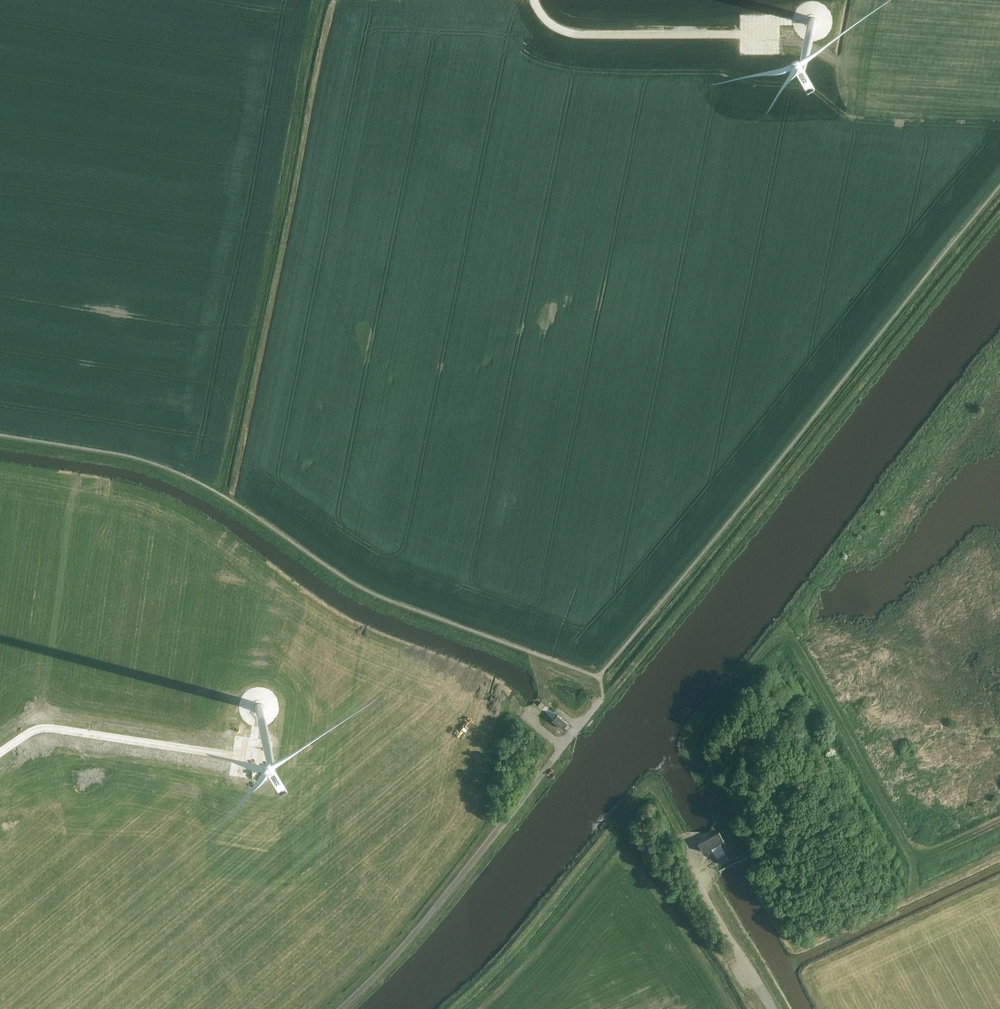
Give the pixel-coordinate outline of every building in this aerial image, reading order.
[(818,21),(818,20),(818,19),(817,19),(817,18),(817,17),(816,17),(815,17),(815,16),(814,16),(813,16),(812,16),(811,16),(811,17),(810,17),(810,18),(809,18),(809,19),(809,20),(808,21),(809,22),(809,23),(809,24),(810,24),(810,25),(811,25),(812,25),(812,26),(813,26),(814,26),(815,25),(816,25),(817,24),(817,23),(818,23),(818,22),(818,21)] [(264,707),(264,706),(264,705),(263,705),(263,704),(262,704),(262,703),(261,703),(261,702),(260,702),(259,702),(258,702),(257,703),(256,703),(256,704),(255,704),(255,705),(254,706),(254,707),(254,708),(255,708),(255,709),(255,710),(256,710),(256,711),(257,711),(258,712),(259,712),(260,712),(261,712),(261,711),(262,711),(263,710),(263,709),(264,709),(264,708),(264,707)] [(559,714),(554,720),(564,728),(569,723),(559,714)] [(724,840),(720,832),(698,844),(703,852),(724,840)]
